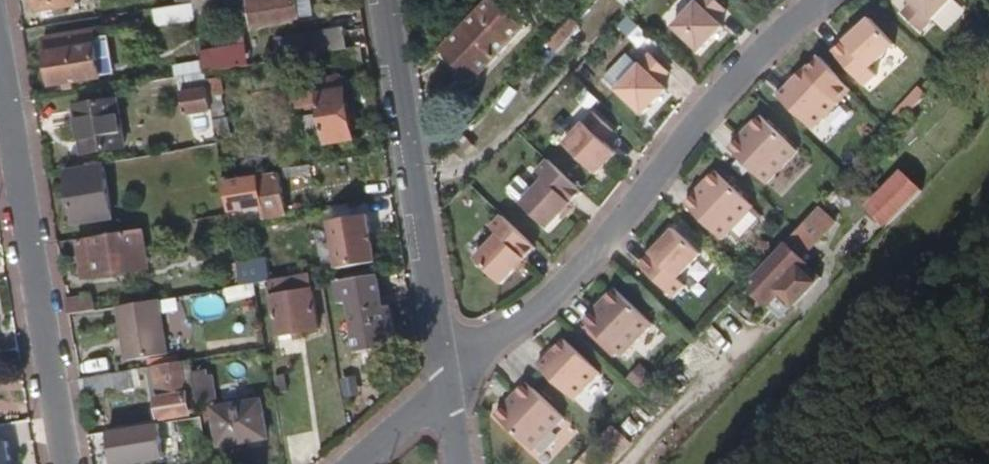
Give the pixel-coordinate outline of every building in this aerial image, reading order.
[(78,0),(36,0),(38,9),(78,3),(78,0)] [(178,3),(154,7),(157,22),(196,16),(196,13),(194,0),(178,3)] [(196,13),(241,6),(240,0),(196,0),(194,0),(196,13)] [(249,0),(240,0),(241,6),(243,23),(253,22),(249,0)] [(296,0),(249,0),(253,22),(299,15),(296,0)] [(523,27),(531,18),(512,0),(493,0),(445,50),(474,79),(523,27)] [(697,49),(722,24),(714,17),(724,6),(717,0),(694,0),(671,24),(697,49)] [(919,28),(947,0),(909,0),(900,10),(919,28)] [(876,73),(869,65),(893,42),(869,15),(832,49),(863,84),(876,73)] [(582,25),(574,17),(549,43),(557,51),(582,25)] [(641,46),(650,37),(637,24),(628,34),(641,46)] [(336,48),(347,47),(343,26),(276,37),(280,58),(336,48)] [(100,72),(95,35),(94,28),(43,37),(51,82),(100,75),(100,72)] [(108,33),(95,35),(100,72),(107,71),(106,67),(113,66),(108,33)] [(365,59),(362,44),(347,47),(336,48),(339,63),(365,59)] [(203,61),(205,71),(239,65),(237,45),(202,50),(203,61)] [(801,66),(787,83),(785,80),(775,92),(812,128),(837,99),(849,86),(815,50),(801,66)] [(615,87),(642,112),(666,87),(659,80),(668,69),(649,51),(615,87)] [(174,65),(176,75),(178,75),(205,71),(203,61),(174,65)] [(180,88),(184,112),(211,108),(207,81),(205,71),(178,75),(180,88)] [(354,135),(343,73),(318,77),(319,81),(295,85),(298,106),(321,102),(323,114),(323,115),(318,116),(320,129),(320,131),(326,130),(327,139),(354,135)] [(214,128),(215,137),(228,135),(220,80),(207,81),(211,108),(214,128)] [(926,92),(918,85),(893,112),(900,119),(926,92)] [(596,99),(584,86),(575,95),(588,108),(596,99)] [(122,145),(114,99),(74,106),(81,151),(122,145)] [(592,110),(563,142),(596,172),(615,151),(602,139),(612,129),(592,110)] [(797,149),(759,113),(748,125),(751,127),(741,139),(738,135),(728,147),(765,181),(797,149)] [(307,116),(310,130),(320,129),(318,116),(323,115),(323,114),(307,116)] [(252,172),(267,170),(264,156),(249,159),(252,172)] [(102,157),(63,164),(71,214),(110,208),(102,157)] [(569,178),(546,157),(535,170),(543,176),(519,201),(547,226),(581,189),(569,178)] [(891,218),(923,184),(905,166),(877,194),(880,197),(875,203),(891,218)] [(752,204),(714,169),(704,180),(706,182),(697,193),(693,190),(683,202),(721,238),(752,204)] [(256,178),(258,188),(227,193),(230,210),(234,209),(261,205),(262,215),(262,216),(282,213),(277,175),(256,178)] [(872,200),(875,203),(880,197),(877,194),(872,200)] [(797,229),(754,274),(763,283),(756,291),(767,302),(775,293),(779,289),(794,302),(815,279),(801,267),(807,259),(802,255),(794,249),(829,213),(821,203),(797,229)] [(261,205),(234,209),(236,218),(262,215),(261,205)] [(339,267),(375,261),(367,213),(331,219),(339,267)] [(496,232),(473,256),(500,281),(535,245),(519,230),(501,213),(489,225),(496,232)] [(829,213),(794,249),(802,255),(836,220),(829,213)] [(139,227),(75,238),(80,279),(123,271),(122,263),(144,259),(139,227)] [(699,252),(673,227),(639,263),(673,295),(684,283),(677,277),(699,252)] [(318,233),(326,261),(337,258),(330,230),(318,233)] [(122,263),(123,271),(145,267),(144,259),(122,263)] [(239,283),(252,281),(247,262),(235,264),(239,283)] [(312,290),(324,287),(321,270),(274,277),(276,290),(291,287),(292,293),(270,297),(276,335),(318,328),(312,290)] [(364,351),(379,349),(397,347),(394,319),(385,320),(383,306),(379,275),(339,280),(341,302),(351,301),(358,351),(364,351)] [(256,294),(254,281),(252,281),(239,283),(225,286),(228,302),(253,296),(253,294),(256,294)] [(607,299),(596,310),(593,308),(582,320),(620,355),(651,322),(614,286),(604,297),(607,299)] [(157,298),(115,305),(124,359),(165,353),(157,298)] [(385,320),(394,319),(392,305),(383,306),(385,320)] [(563,337),(548,353),(546,351),(535,362),(539,365),(536,369),(568,399),(571,396),(573,397),(598,370),(563,337)] [(381,362),(379,349),(364,351),(366,363),(381,362)] [(182,359),(152,364),(160,414),(191,408),(182,359)] [(640,362),(627,377),(642,391),(655,378),(640,362)] [(203,364),(191,366),(196,397),(208,395),(203,364)] [(140,384),(137,366),(77,376),(80,394),(140,384)] [(562,415),(525,379),(514,392),(517,394),(507,405),(504,402),(494,413),(532,449),(562,415)] [(264,434),(258,395),(210,403),(215,442),(264,434)] [(107,431),(112,463),(127,463),(162,458),(157,423),(107,431)] [(572,463),(605,463),(629,439),(612,423),(592,443),(572,463)] [(5,432),(0,432),(0,463),(10,463),(5,432)]
